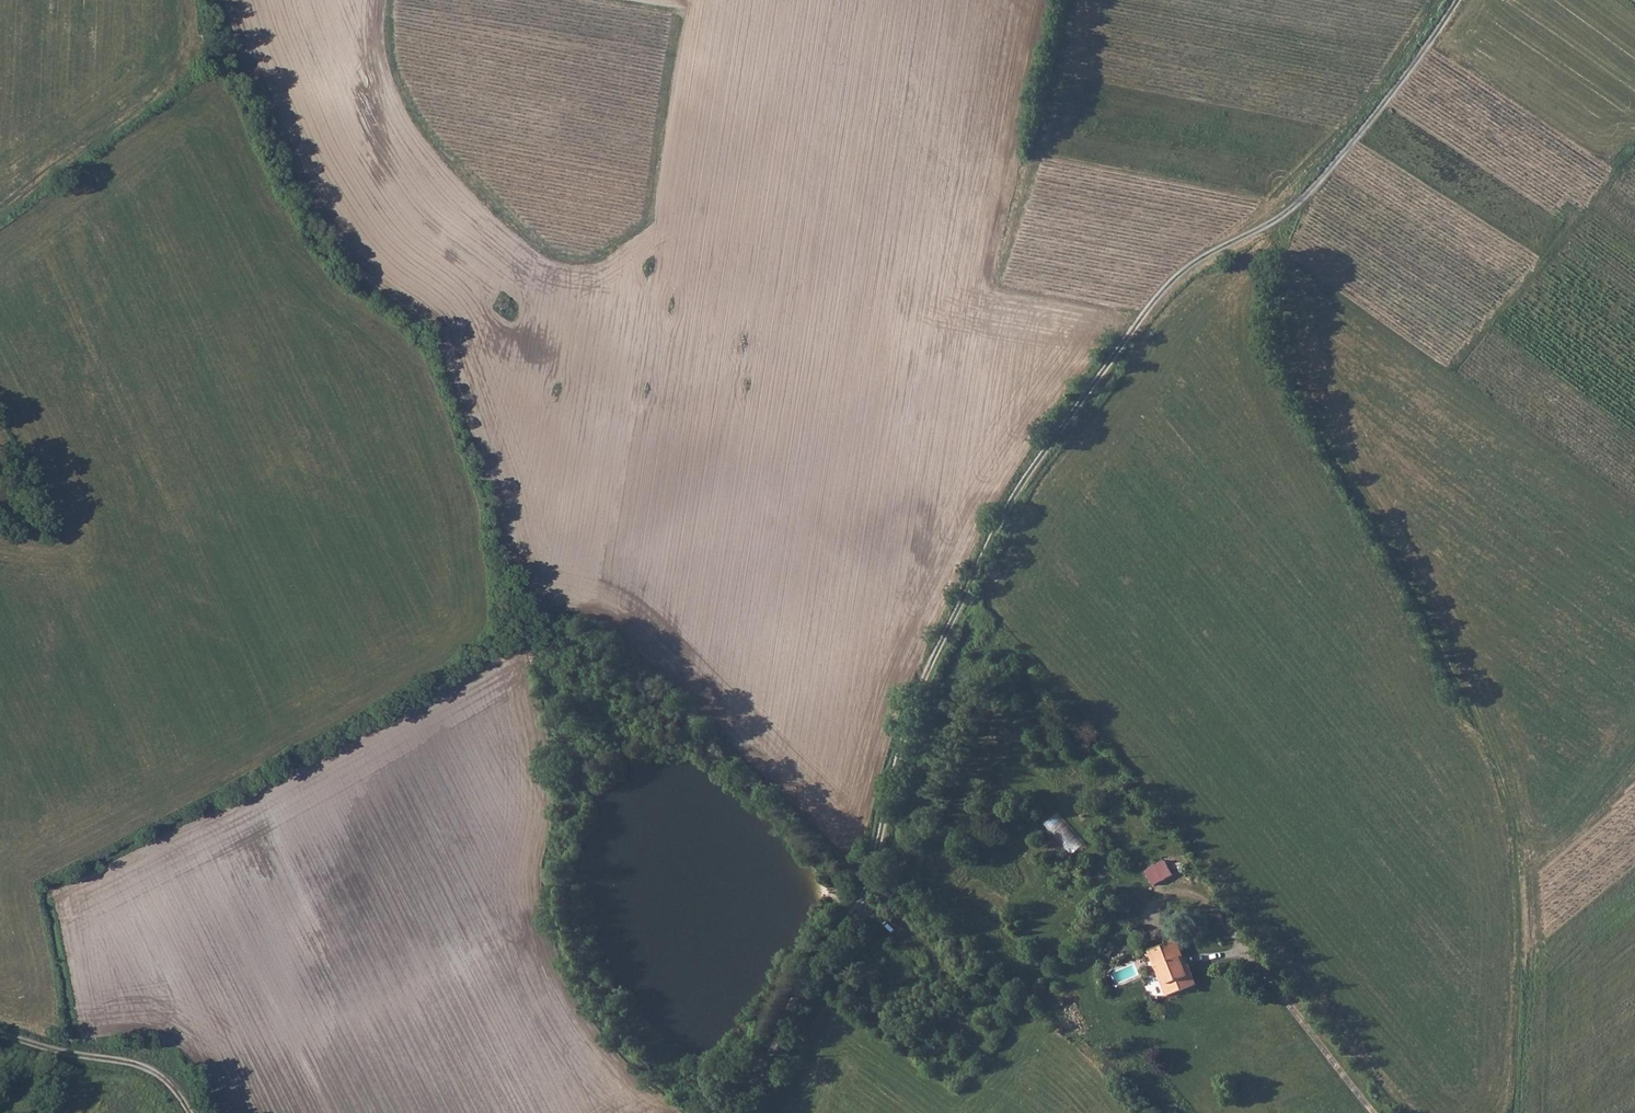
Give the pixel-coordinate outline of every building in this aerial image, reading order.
[(1045,823),(1071,855),(1085,843),(1059,811),(1045,823)] [(1172,875),(1163,860),(1144,871),(1152,886),(1172,875)] [(1177,938),(1145,950),(1164,998),(1196,985),(1188,965),(1184,966),(1181,958),(1185,957),(1177,938)]
